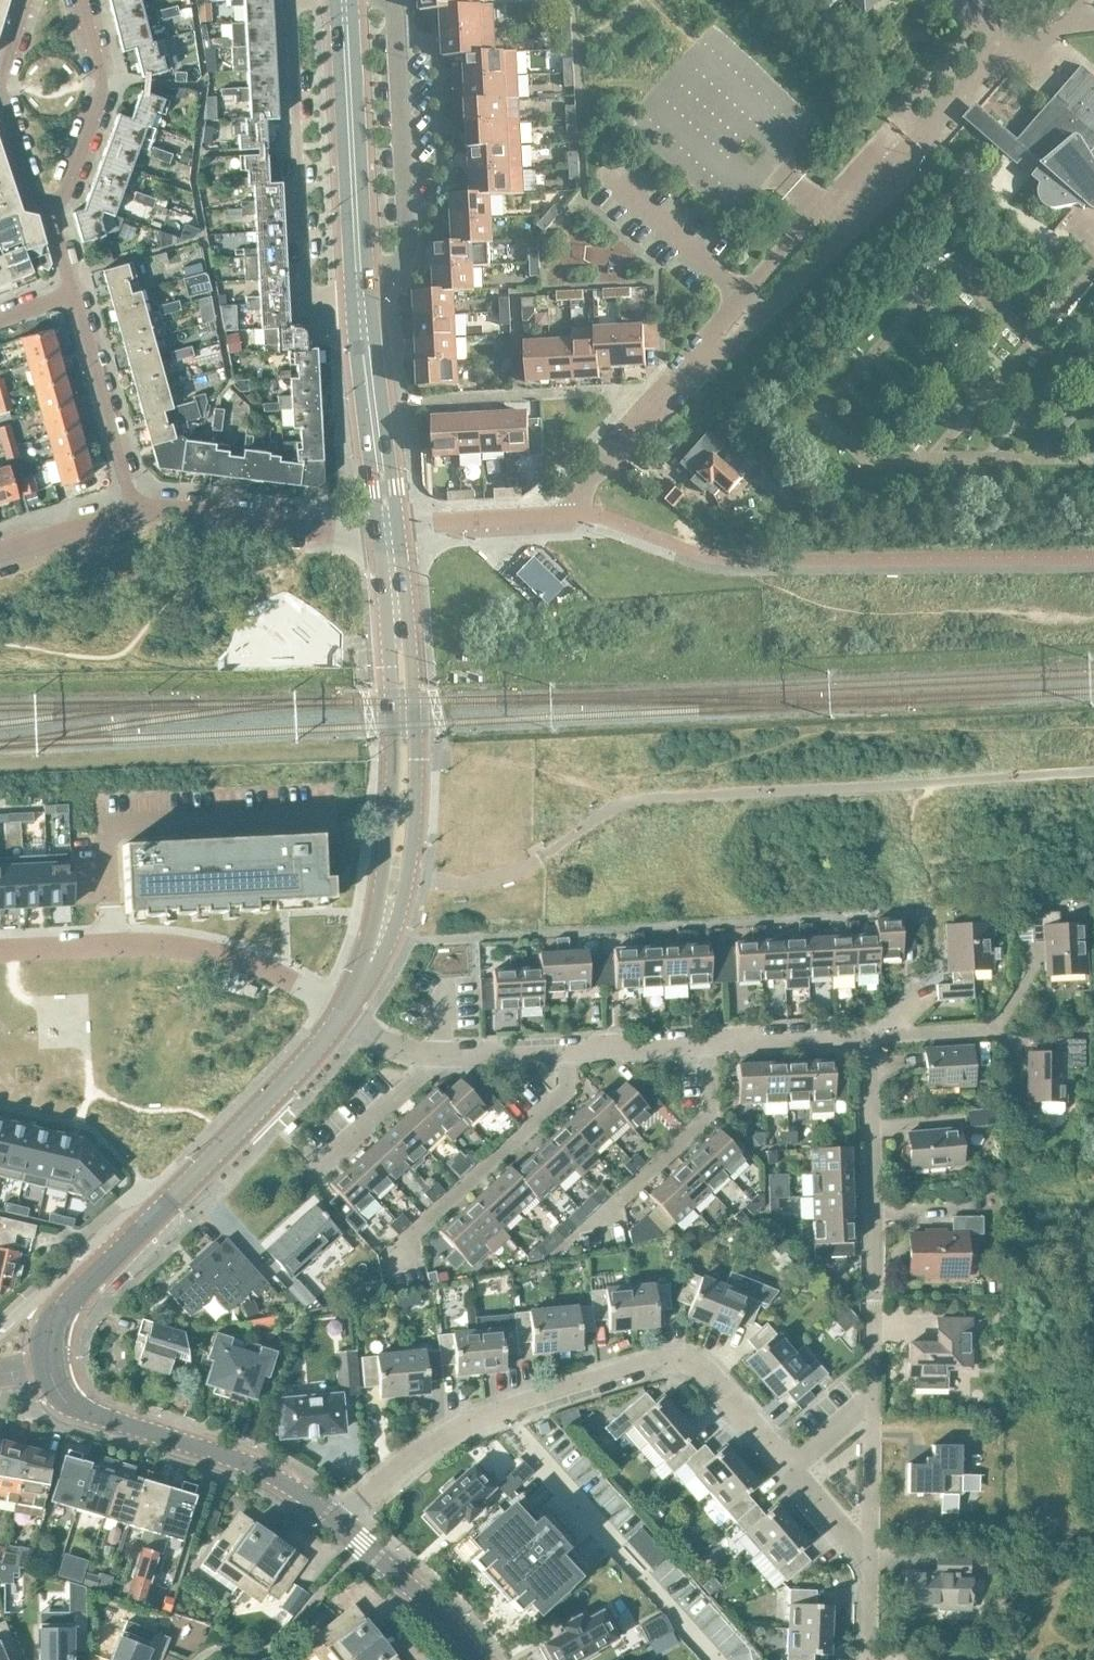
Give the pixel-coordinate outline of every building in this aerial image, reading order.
[(5,10),(8,0),(0,0),(0,8),(5,10)] [(111,2),(117,25),(145,18),(141,0),(119,0),(111,2)] [(245,20),(245,22),(272,21),(271,0),(231,0),(231,5),(244,4),(245,20)] [(439,9),(438,7),(459,6),(458,4),(459,4),(459,0),(419,0),(420,10),(439,9)] [(866,11),(876,0),(853,0),(866,11)] [(211,1),(199,2),(200,20),(212,20),(211,1)] [(480,3),(459,4),(458,4),(459,6),(438,7),(439,9),(440,30),(494,28),(494,4),(480,5),(480,3)] [(157,10),(160,19),(180,14),(181,19),(193,16),(191,5),(179,9),(178,4),(157,10)] [(561,25),(571,25),(570,10),(561,11),(561,25)] [(145,18),(117,25),(123,48),(135,45),(151,41),(145,18)] [(245,22),(245,20),(232,21),(233,38),(203,40),(204,48),(232,46),(273,44),(272,21),(245,22)] [(883,28),(875,21),(866,30),(874,37),(883,28)] [(571,37),(571,25),(561,25),(562,37),(571,37)] [(441,56),(461,55),(461,54),(481,53),(481,51),(495,50),(494,28),(440,30),(441,56)] [(155,40),(151,41),(135,45),(143,74),(172,67),(168,53),(159,56),(155,40)] [(275,68),(273,44),(232,46),(233,70),(248,69),(275,68)] [(461,54),(461,55),(462,55),(463,78),(518,75),(516,51),(504,52),(504,50),(495,50),(481,51),(481,53),(461,54)] [(564,73),(574,72),(573,58),(563,58),(564,73)] [(1041,185),(1040,186),(1040,187),(1039,190),(1039,191),(1039,193),(1039,195),(1039,196),(1039,198),(1040,200),(1041,202),(1041,203),(1043,205),(1044,206),(1045,207),(1046,208),(1049,209),(1050,210),(1053,210),(1056,210),(1079,206),(1084,211),(1085,210),(1081,206),(1088,206),(1090,209),(1093,210),(1093,211),(1093,75),(1084,66),(1061,92),(1074,102),(1029,154),(1047,171),(1039,181),(1033,176),(1032,178),(1041,185)] [(275,68),(248,69),(249,87),(236,87),(222,88),(222,95),(236,94),(276,92),(275,68)] [(196,74),(187,71),(177,70),(176,79),(187,80),(195,81),(196,74)] [(575,85),(574,72),(564,73),(564,86),(575,85)] [(464,102),(519,99),(518,75),(463,78),(464,102)] [(186,96),(186,87),(176,87),(175,96),(186,96)] [(132,117),(150,124),(156,110),(165,113),(170,99),(142,89),(132,117)] [(251,116),(250,116),(250,117),(264,117),(277,116),(276,92),(236,94),(237,100),(250,100),(251,116)] [(204,112),(204,118),(205,118),(218,117),(217,94),(207,95),(204,112)] [(465,125),(521,122),(519,99),(464,102),(465,125)] [(566,120),(576,119),(575,105),(565,106),(566,120)] [(120,112),(111,136),(139,146),(144,148),(142,152),(171,162),(174,153),(152,146),(159,128),(150,124),(132,117),(120,112)] [(266,146),(264,117),(250,117),(250,116),(232,117),(232,123),(233,133),(239,132),(240,147),(266,146)] [(577,131),(576,119),(566,120),(567,131),(577,131)] [(466,148),(522,145),(521,122),(465,125),(466,148)] [(206,149),(214,148),(215,144),(211,142),(214,125),(205,124),(202,145),(206,149)] [(139,146),(111,136),(103,158),(131,168),(139,146)] [(8,165),(1,143),(0,143),(0,168),(8,165)] [(523,169),(522,145),(466,148),(468,172),(510,170),(523,169)] [(184,148),(180,159),(189,163),(193,151),(184,148)] [(569,166),(579,166),(578,151),(568,152),(569,166)] [(241,183),(268,182),(266,154),(240,155),(240,167),(248,167),(249,176),(235,177),(218,178),(218,185),(241,183)] [(95,181),(122,191),(131,168),(103,158),(95,181)] [(0,168),(0,193),(16,188),(8,165),(0,168)] [(579,179),(579,166),(569,166),(569,179),(579,179)] [(489,194),(490,194),(511,192),(510,170),(468,172),(469,192),(468,194),(489,193),(489,194)] [(242,207),(282,206),(281,180),(268,182),(241,183),(242,200),(242,207)] [(114,213),(122,191),(95,181),(87,203),(103,209),(114,213)] [(0,193),(0,218),(16,212),(23,210),(16,188),(0,193)] [(136,191),(135,195),(128,193),(126,197),(153,207),(156,198),(136,191)] [(468,194),(469,192),(450,194),(451,219),(491,217),(490,194),(489,194),(489,193),(468,194)] [(100,217),(103,209),(87,203),(85,208),(74,210),(83,240),(86,239),(89,249),(98,246),(102,262),(113,259),(100,217)] [(545,214),(553,221),(562,210),(554,204),(545,214)] [(242,207),(228,208),(228,217),(242,217),(243,214),(256,213),(257,231),(283,230),(282,206),(242,207)] [(38,212),(23,210),(16,212),(21,230),(25,242),(29,257),(38,254),(41,265),(48,269),(52,262),(38,212)] [(545,231),(553,221),(545,214),(537,224),(545,231)] [(452,241),(451,241),(451,243),(472,242),(488,242),(492,242),(491,217),(451,219),(452,241)] [(185,222),(180,236),(186,238),(195,236),(200,227),(185,222)] [(12,278),(33,270),(29,257),(25,242),(21,230),(8,234),(4,223),(0,224),(0,248),(12,278)] [(159,228),(157,234),(157,246),(186,238),(180,236),(159,228)] [(285,254),(283,230),(257,231),(258,248),(243,249),(243,256),(285,254)] [(451,243),(451,241),(431,242),(432,269),(474,267),(489,267),(488,242),(472,242),(451,243)] [(0,248),(0,283),(12,278),(0,248)] [(530,264),(540,264),(539,249),(528,250),(530,264)] [(166,252),(156,254),(158,263),(169,261),(166,252)] [(285,254),(243,256),(244,279),(259,277),(259,279),(286,278),(285,254)] [(112,297),(141,289),(137,274),(133,261),(104,269),(112,297)] [(207,273),(204,261),(193,263),(196,275),(207,273)] [(541,276),(540,264),(530,264),(531,276),(541,276)] [(454,290),(455,292),(475,291),(474,267),(432,269),(433,290),(433,291),(454,290)] [(211,290),(207,273),(196,275),(184,278),(188,295),(211,290)] [(287,302),(286,278),(259,279),(260,295),(247,296),(247,303),(287,302)] [(604,299),(618,298),(617,288),(604,289),(604,299)] [(617,288),(618,298),(631,297),(631,288),(617,288)] [(147,313),(141,289),(112,297),(118,321),(147,313)] [(433,291),(433,290),(415,291),(417,316),(456,314),(455,292),(454,290),(433,291)] [(570,291),(570,300),(583,299),(583,290),(570,291)] [(556,301),(570,300),(570,291),(556,292),(556,301)] [(226,293),(218,293),(220,304),(227,304),(226,293)] [(211,295),(198,298),(202,323),(216,320),(211,295)] [(537,306),(536,297),(523,297),(523,307),(537,306)] [(502,312),(511,311),(510,298),(501,299),(502,312)] [(158,305),(161,314),(182,308),(179,299),(158,305)] [(262,326),(278,325),(289,325),(289,323),(287,302),(247,303),(248,309),(261,308),(262,326)] [(227,304),(220,304),(224,328),(238,327),(236,303),(227,304)] [(159,310),(147,313),(118,321),(124,344),(153,336),(166,332),(159,310)] [(512,326),(511,311),(502,312),(502,326),(512,326)] [(418,339),(457,337),(456,314),(417,316),(418,339)] [(278,325),(279,343),(264,343),(264,350),(266,350),(286,349),(307,347),(307,334),(307,333),(306,331),(305,329),(304,328),(302,326),(300,325),(297,324),(295,324),(293,324),(291,324),(291,323),(289,323),(289,325),(278,325)] [(620,327),(623,367),(644,366),(643,348),(658,348),(656,324),(642,325),(642,326),(620,327)] [(623,367),(620,327),(595,328),(596,338),(598,369),(623,367)] [(28,361),(59,353),(52,328),(21,337),(28,361)] [(239,332),(225,334),(229,351),(242,349),(239,332)] [(599,376),(598,369),(596,338),(581,339),(581,332),(572,333),(573,339),(575,378),(599,376)] [(160,359),(153,336),(124,344),(131,366),(160,359)] [(419,362),(458,360),(457,337),(418,339),(419,362)] [(553,379),(575,378),(573,339),(551,341),(553,379)] [(528,380),(553,379),(551,341),(525,342),(527,380),(528,380)] [(171,351),(173,360),(194,354),(192,345),(171,351)] [(504,358),(513,358),(512,345),(503,346),(504,358)] [(290,369),(290,377),(298,376),(298,377),(317,376),(316,347),(307,347),(286,349),(286,350),(288,350),(289,362),(297,362),(298,368),(290,369)] [(34,386),(65,377),(59,353),(28,361),(34,386)] [(514,372),(513,358),(504,358),(505,373),(514,372)] [(166,382),(160,359),(131,366),(137,390),(166,382)] [(460,385),(458,360),(419,362),(420,388),(460,385)] [(290,377),(290,369),(277,369),(277,377),(290,377)] [(298,376),(290,377),(291,395),(277,396),(277,401),(278,403),(319,401),(317,376),(298,377),(298,376)] [(41,410),(72,401),(65,377),(34,386),(41,410)] [(249,389),(249,378),(233,379),(234,385),(240,390),(249,389)] [(166,382),(137,390),(144,413),(173,406),(166,382)] [(182,434),(186,437),(190,433),(186,420),(200,416),(200,413),(204,412),(207,400),(205,392),(194,395),(195,399),(173,406),(144,413),(151,442),(182,434)] [(0,396),(0,412),(12,409),(8,394),(0,396)] [(79,425),(72,401),(41,410),(48,434),(79,425)] [(278,403),(277,401),(264,402),(264,410),(291,408),(292,426),(300,425),(320,425),(319,401),(278,403)] [(202,440),(186,438),(182,467),(212,471),(216,441),(217,429),(221,429),(224,408),(215,407),(210,441),(202,440)] [(506,413),(507,452),(532,451),(530,412),(506,413)] [(483,453),(507,452),(506,413),(481,414),(483,453)] [(459,455),(483,453),(481,414),(457,415),(459,455)] [(435,456),(459,455),(457,415),(433,417),(433,424),(419,425),(421,451),(434,450),(435,456)] [(4,448),(16,444),(10,423),(0,426),(0,436),(4,448)] [(54,458),(86,450),(79,425),(48,434),(54,458)] [(320,425),(300,425),(300,441),(283,442),(283,449),(297,448),(297,459),(322,457),(320,425)] [(723,445),(708,432),(680,464),(695,477),(691,481),(704,492),(707,490),(714,496),(722,487),(729,493),(747,471),(741,466),(747,458),(735,448),(722,463),(714,456),(723,445)] [(182,434),(151,442),(158,464),(182,467),(186,438),(186,437),(182,434)] [(247,434),(244,455),(242,475),(266,478),(270,450),(252,448),(254,434),(247,434)] [(271,439),(270,450),(266,478),(298,482),(297,461),(278,459),(279,454),(278,453),(280,440),(271,439)] [(230,443),(216,441),(212,471),(242,475),(244,455),(228,453),(230,443)] [(16,444),(4,448),(6,456),(19,453),(16,444)] [(92,474),(86,450),(54,458),(61,482),(92,474)] [(322,457),(297,459),(297,461),(298,482),(316,484),(322,476),(322,457)] [(18,495),(8,465),(0,467),(0,501),(18,495)] [(758,478),(774,493),(784,483),(768,467),(758,478)] [(32,474),(20,478),(24,493),(37,490),(32,474)] [(684,495),(667,481),(656,493),(667,503),(665,506),(670,510),(684,495)] [(509,488),(510,498),(523,497),(523,487),(509,488)] [(496,499),(510,498),(509,488),(495,489),(496,499)] [(449,500),(461,500),(460,490),(449,491),(449,500)] [(460,490),(461,500),(476,499),(476,490),(460,490)] [(534,557),(517,574),(543,599),(544,600),(561,582),(534,557)] [(69,813),(68,804),(55,805),(56,813),(69,813)] [(33,812),(20,813),(21,822),(34,821),(33,812)] [(21,822),(20,813),(8,814),(8,822),(21,822)] [(321,835),(286,837),(287,845),(150,852),(150,844),(123,845),(126,913),(141,913),(141,917),(161,916),(161,912),(165,911),(172,911),(172,915),(192,914),(192,910),(203,909),(204,914),(223,913),(223,908),(235,908),(235,912),(255,911),(254,903),(277,902),(277,910),(325,908),(324,899),(333,899),(332,878),(323,878),(321,835)] [(23,856),(25,906),(48,905),(46,865),(47,865),(47,855),(23,856)] [(23,856),(0,857),(0,874),(2,907),(25,906),(23,856)] [(46,865),(48,905),(73,904),(71,864),(47,865),(46,865)] [(1050,975),(1085,973),(1082,922),(1060,924),(1059,911),(1031,912),(1033,941),(1048,940),(1050,975)] [(875,919),(876,934),(878,959),(879,958),(903,957),(902,949),(914,948),(914,927),(913,917),(875,919)] [(846,929),(859,928),(858,920),(846,921),(846,929)] [(799,931),(812,931),(811,923),(799,924),(799,931)] [(997,923),(947,926),(949,970),(952,970),(953,983),(937,984),(938,1000),(968,998),(966,969),(992,968),(990,924),(997,924),(997,923)] [(752,926),(753,941),(759,941),(761,979),(784,978),(782,939),(765,940),(765,926),(752,926)] [(879,973),(879,958),(878,959),(876,934),(859,935),(859,928),(846,929),(847,935),(853,935),(855,974),(879,973)] [(684,945),(691,944),(690,930),(678,931),(678,945),(661,946),(663,985),(687,984),(684,945)] [(799,931),(800,938),(806,938),(808,977),(831,975),(829,936),(812,937),(812,931),(799,931)] [(631,933),(632,948),(637,948),(640,986),(663,985),(661,946),(644,947),(643,933),(631,933)] [(853,935),(847,935),(829,936),(831,975),(855,974),(853,935)] [(563,952),(569,951),(569,937),(556,937),(557,952),(539,953),(540,967),(541,992),(542,992),(565,990),(563,952)] [(806,938),(800,938),(782,939),(784,978),(785,988),(808,987),(808,977),(806,938)] [(759,941),(753,941),(735,942),(735,946),(722,947),(723,978),(737,977),(737,981),(761,979),(759,941)] [(709,943),(691,944),(684,945),(687,984),(711,982),(711,979),(723,978),(722,947),(709,947),(709,943)] [(637,948),(632,948),(613,949),(614,953),(600,954),(602,985),(616,984),(616,988),(640,986),(637,948)] [(587,950),(569,951),(563,952),(565,990),(590,989),(589,985),(602,985),(600,954),(588,954),(587,950)] [(510,954),(511,969),(517,969),(519,1008),(543,1006),(542,992),(541,992),(540,967),(523,968),(522,954),(510,954)] [(495,1009),(519,1008),(517,969),(511,969),(493,970),(493,977),(480,978),(482,1010),(495,1009)] [(1085,1053),(1085,1038),(1058,1038),(1058,1053),(1029,1052),(1029,1100),(1065,1100),(1066,1053),(1085,1053)] [(955,1049),(926,1050),(926,1048),(925,1048),(928,1087),(974,1084),(972,1045),(954,1047),(955,1049)] [(808,1061),(810,1100),(811,1100),(811,1113),(834,1112),(833,1099),(848,1098),(846,1067),(833,1068),(833,1060),(808,1061)] [(786,1101),(810,1100),(808,1061),(785,1062),(786,1101)] [(763,1102),(786,1101),(785,1062),(761,1063),(763,1102)] [(739,1103),(763,1102),(761,1063),(737,1064),(739,1103)] [(469,1070),(442,1095),(442,1096),(468,1125),(496,1099),(469,1070)] [(625,1082),(607,1099),(607,1100),(626,1120),(633,1128),(661,1102),(640,1079),(630,1088),(625,1082)] [(450,1141),(468,1125),(442,1096),(442,1095),(435,1087),(417,1104),(450,1141)] [(607,1100),(607,1099),(600,1091),(582,1108),(608,1137),(626,1120),(607,1100)] [(442,1132),(417,1104),(399,1120),(425,1148),(442,1132)] [(966,1127),(1000,1123),(999,1107),(964,1110),(966,1127)] [(582,1108),(565,1124),(591,1152),(608,1137),(582,1108)] [(425,1148),(399,1120),(382,1136),(408,1164),(425,1148)] [(0,1121),(0,1174),(12,1124),(0,1121)] [(12,1124),(0,1174),(0,1176),(22,1181),(23,1182),(26,1171),(25,1171),(35,1129),(12,1124)] [(599,1161),(591,1152),(565,1124),(548,1140),(574,1168),(582,1176),(599,1161)] [(959,1127),(908,1132),(909,1144),(904,1146),(901,1149),(901,1154),(902,1158),(906,1161),(910,1162),(911,1169),(963,1164),(959,1127)] [(57,1134),(35,1129),(25,1171),(26,1171),(47,1176),(48,1177),(57,1134)] [(701,1146),(727,1175),(746,1158),(719,1129),(701,1146)] [(797,1130),(788,1131),(788,1143),(797,1143),(797,1130)] [(751,1135),(760,1144),(765,1144),(765,1131),(755,1132),(751,1135)] [(779,1131),(780,1144),(788,1143),(788,1131),(779,1131)] [(68,1192),(80,1140),(57,1134),(48,1177),(47,1176),(44,1186),(45,1187),(68,1192)] [(382,1136),(365,1152),(391,1180),(408,1164),(382,1136)] [(119,1180),(80,1140),(68,1192),(84,1196),(96,1185),(105,1194),(119,1180)] [(574,1168),(548,1140),(530,1156),(557,1184),(574,1168)] [(727,1175),(701,1146),(683,1162),(710,1191),(727,1175)] [(812,1173),(851,1171),(850,1147),(811,1148),(812,1173)] [(446,1162),(460,1177),(473,1165),(465,1156),(466,1155),(460,1149),(446,1162)] [(767,1150),(768,1163),(777,1163),(776,1149),(767,1150)] [(480,1159),(472,1150),(466,1155),(465,1156),(473,1165),(480,1159)] [(373,1196),(391,1180),(365,1152),(348,1168),(373,1196)] [(636,1153),(630,1159),(639,1169),(645,1162),(636,1153)] [(514,1171),(535,1196),(540,1200),(557,1184),(530,1156),(514,1171)] [(624,1165),(633,1174),(639,1169),(630,1159),(624,1165)] [(710,1191),(683,1162),(666,1178),(693,1207),(710,1191)] [(514,1171),(509,1166),(491,1183),(518,1212),(535,1196),(514,1171)] [(356,1212),(373,1196),(348,1168),(330,1184),(356,1212)] [(813,1196),(852,1195),(851,1171),(812,1173),(813,1196)] [(676,1223),(693,1207),(666,1178),(649,1194),(676,1223)] [(436,1181),(429,1187),(438,1197),(445,1190),(436,1181)] [(789,1197),(789,1182),(769,1182),(769,1185),(770,1198),(779,1198),(789,1197)] [(501,1228),(518,1212),(491,1183),(474,1199),(501,1228)] [(602,1185),(595,1191),(604,1201),(611,1194),(602,1185)] [(423,1193),(432,1202),(438,1197),(429,1187),(423,1193)] [(589,1197),(598,1206),(604,1201),(595,1191),(589,1197)] [(758,1193),(751,1200),(760,1210),(765,1206),(764,1194),(758,1193)] [(852,1195),(813,1196),(814,1219),(853,1218),(852,1195)] [(779,1210),(779,1198),(770,1198),(770,1210),(779,1210)] [(474,1199),(457,1215),(484,1244),(493,1253),(510,1237),(501,1228),(474,1199)] [(751,1200),(745,1206),(754,1215),(760,1210),(751,1200)] [(3,1211),(15,1213),(17,1205),(5,1202),(3,1211)] [(17,1205),(15,1213),(27,1216),(29,1208),(17,1205)] [(294,1278),(341,1234),(315,1205),(268,1249),(294,1278)] [(740,1222),(750,1220),(741,1210),(734,1216),(740,1222)] [(48,1221),(61,1224),(63,1216),(50,1213),(48,1221)] [(402,1213),(395,1219),(404,1228),(410,1222),(402,1213)] [(643,1242),(668,1236),(646,1213),(630,1231),(643,1242)] [(466,1260),(484,1244),(457,1215),(440,1231),(466,1260)] [(63,1216),(61,1224),(73,1227),(75,1218),(63,1216)] [(760,1219),(774,1235),(781,1229),(770,1216),(760,1219)] [(910,1233),(910,1274),(966,1273),(966,1234),(983,1233),(983,1216),(953,1216),(953,1233),(910,1233)] [(0,1217),(0,1285),(10,1288),(13,1277),(18,1278),(21,1264),(16,1263),(19,1251),(11,1250),(15,1233),(33,1238),(36,1225),(0,1217)] [(568,1217),(561,1223),(570,1233),(577,1226),(568,1217)] [(853,1242),(853,1218),(814,1219),(815,1244),(822,1243),(823,1256),(832,1256),(832,1255),(854,1254),(853,1242)] [(389,1224),(398,1234),(404,1228),(395,1219),(389,1224)] [(555,1229),(564,1238),(570,1233),(561,1223),(555,1229)] [(194,1259),(197,1263),(231,1293),(234,1290),(241,1298),(250,1291),(255,1297),(269,1285),(226,1238),(218,1245),(214,1241),(194,1259)] [(528,1261),(543,1258),(549,1252),(540,1242),(527,1255),(528,1261)] [(231,1293),(197,1263),(167,1289),(183,1308),(192,1300),(199,1308),(213,1295),(220,1303),(231,1293)] [(436,1271),(427,1272),(430,1285),(439,1283),(436,1271)] [(709,1324),(724,1286),(688,1271),(677,1299),(690,1305),(686,1315),(709,1324)] [(307,1310),(324,1308),(299,1281),(289,1290),(307,1310)] [(630,1286),(633,1327),(658,1325),(657,1310),(672,1309),(669,1283),(630,1286)] [(746,1295),(759,1305),(764,1307),(778,1290),(764,1284),(760,1283),(757,1284),(753,1285),(750,1287),(746,1294),(746,1295)] [(593,1321),(594,1320),(608,1319),(609,1330),(633,1327),(630,1286),(591,1290),(592,1305),(593,1321)] [(751,1325),(759,1305),(746,1295),(746,1294),(724,1286),(709,1324),(732,1333),(738,1319),(751,1325)] [(254,1299),(242,1303),(247,1317),(259,1313),(254,1299)] [(164,1300),(149,1313),(154,1319),(159,1314),(166,1322),(176,1313),(164,1300)] [(596,1331),(594,1320),(593,1321),(592,1305),(553,1309),(557,1349),(582,1347),(580,1332),(596,1331)] [(514,1312),(514,1313),(515,1327),(516,1327),(517,1343),(518,1343),(532,1341),(533,1352),(557,1349),(553,1309),(514,1312)] [(519,1353),(518,1343),(517,1343),(516,1327),(515,1327),(514,1313),(475,1317),(477,1331),(481,1372),(505,1369),(504,1354),(519,1353)] [(239,1322),(240,1331),(279,1324),(277,1315),(239,1322)] [(188,1361),(185,1343),(184,1332),(143,1319),(134,1347),(135,1358),(138,1359),(136,1363),(167,1374),(173,1356),(188,1361)] [(970,1367),(971,1319),(938,1319),(938,1343),(910,1343),(909,1375),(917,1375),(917,1386),(946,1386),(946,1367),(970,1367)] [(761,1379),(792,1352),(767,1322),(747,1339),(757,1350),(745,1360),(761,1379)] [(437,1334),(439,1349),(439,1350),(441,1365),(455,1363),(456,1374),(481,1372),(477,1331),(437,1334)] [(227,1398),(243,1350),(229,1345),(231,1338),(215,1333),(208,1355),(203,1353),(200,1362),(205,1363),(211,1366),(205,1384),(214,1387),(212,1393),(227,1398)] [(257,1354),(243,1350),(227,1398),(243,1403),(245,1396),(255,1399),(260,1380),(266,1382),(275,1352),(260,1347),(257,1354)] [(443,1380),(441,1365),(439,1350),(439,1349),(400,1353),(404,1394),(429,1391),(428,1381),(443,1380)] [(357,1350),(335,1352),(340,1396),(360,1394),(357,1350)] [(818,1382),(792,1352),(761,1379),(777,1397),(785,1390),(795,1402),(818,1382)] [(380,1396),(404,1394),(400,1353),(361,1357),(364,1387),(379,1386),(380,1396)] [(295,1384),(295,1396),(296,1399),(278,1401),(281,1436),(303,1434),(303,1437),(320,1435),(319,1432),(341,1430),(337,1396),(320,1397),(318,1381),(295,1384)] [(648,1442),(679,1415),(663,1396),(655,1403),(646,1392),(605,1427),(615,1439),(632,1424),(648,1442)] [(697,1451),(688,1440),(695,1433),(679,1415),(648,1442),(674,1472),(685,1463),(684,1462),(697,1451)] [(547,1422),(538,1425),(541,1434),(550,1431),(547,1422)] [(25,1448),(15,1446),(14,1442),(5,1439),(1,1442),(0,1442),(0,1501),(15,1503),(25,1448)] [(704,1444),(697,1451),(684,1462),(685,1463),(710,1492),(742,1464),(726,1446),(715,1455),(704,1444)] [(961,1445),(932,1444),(932,1445),(933,1445),(933,1457),(925,1457),(925,1464),(910,1464),(910,1462),(908,1462),(908,1492),(941,1493),(941,1497),(958,1497),(965,1491),(965,1474),(961,1474),(961,1445)] [(27,1449),(25,1448),(15,1503),(41,1508),(51,1455),(41,1452),(39,1448),(31,1446),(27,1449)] [(77,1510),(91,1464),(80,1461),(82,1455),(68,1451),(66,1457),(64,1456),(50,1502),(77,1510)] [(101,1467),(91,1464),(77,1510),(103,1518),(118,1471),(115,1470),(117,1463),(103,1459),(101,1467)] [(523,1460),(509,1474),(519,1485),(533,1472),(523,1460)] [(426,1512),(422,1516),(439,1535),(443,1531),(444,1532),(463,1515),(467,1520),(480,1508),(476,1503),(497,1483),(478,1462),(456,1482),(452,1478),(439,1489),(444,1494),(425,1511),(426,1512)] [(735,1521),(756,1504),(747,1493),(758,1483),(742,1464),(710,1492),(735,1521)] [(121,1472),(118,1471),(103,1518),(129,1526),(143,1480),(135,1477),(137,1469),(123,1465),(121,1472)] [(151,1550),(154,1540),(153,1540),(155,1534),(169,1488),(160,1485),(163,1476),(148,1472),(146,1481),(143,1480),(129,1526),(143,1530),(139,1545),(142,1547),(151,1550)] [(180,1491),(169,1488),(155,1534),(182,1542),(195,1496),(193,1495),(196,1487),(183,1483),(180,1491)] [(766,1515),(756,1504),(735,1521),(761,1551),(793,1523),(777,1505),(766,1515)] [(483,1550),(472,1560),(518,1611),(530,1601),(539,1611),(564,1587),(575,1576),(558,1557),(577,1539),(548,1508),(529,1526),(512,1506),(500,1517),(500,1516),(474,1540),(483,1550)] [(206,1509),(203,1521),(215,1525),(219,1513),(206,1509)] [(232,1595),(274,1535),(271,1539),(253,1526),(254,1525),(251,1523),(240,1516),(215,1552),(225,1560),(224,1561),(224,1562),(218,1570),(232,1580),(239,1585),(232,1595)] [(809,1542),(793,1523),(761,1551),(787,1581),(811,1560),(801,1549),(809,1542)] [(641,1528),(627,1540),(652,1568),(666,1555),(641,1528)] [(275,1536),(274,1535),(232,1595),(233,1595),(240,1586),(247,1591),(247,1590),(260,1600),(266,1592),(267,1592),(268,1590),(278,1598),(304,1561),(294,1553),(291,1551),(290,1553),(272,1540),(275,1536)] [(161,1543),(154,1540),(151,1550),(160,1553),(160,1552),(159,1551),(161,1543)] [(18,1554),(5,1551),(2,1561),(19,1565),(28,1568),(33,1549),(19,1546),(18,1554)] [(151,1550),(142,1547),(136,1566),(133,1568),(131,1574),(133,1578),(127,1598),(145,1603),(160,1553),(151,1550)] [(88,1560),(64,1552),(57,1575),(81,1582),(88,1560)] [(972,1577),(958,1578),(958,1573),(970,1573),(970,1558),(937,1557),(937,1572),(906,1571),(906,1604),(956,1605),(956,1608),(971,1609),(972,1577)] [(0,1561),(0,1580),(1,1583),(13,1583),(13,1577),(19,1577),(19,1565),(2,1561),(0,1561)] [(48,1573),(57,1576),(60,1563),(52,1561),(48,1573)] [(86,1572),(83,1584),(109,1592),(114,1576),(100,1572),(99,1575),(86,1572)] [(713,1576),(702,1586),(710,1594),(720,1584),(713,1576)] [(788,1628),(830,1630),(831,1605),(816,1604),(817,1590),(790,1588),(788,1628)] [(166,1595),(161,1609),(170,1611),(175,1597),(166,1595)] [(382,1637),(381,1636),(377,1639),(363,1622),(365,1621),(363,1618),(354,1608),(319,1636),(328,1646),(326,1648),(318,1654),(323,1659),(352,1659),(382,1637)] [(540,1648),(546,1659),(574,1659),(580,1656),(583,1659),(587,1659),(598,1653),(595,1648),(623,1633),(609,1608),(582,1623),(578,1617),(563,1626),(566,1632),(545,1644),(545,1645),(540,1648)] [(87,1652),(87,1613),(63,1612),(63,1613),(64,1613),(64,1623),(41,1623),(41,1659),(71,1659),(71,1645),(86,1645),(86,1652),(87,1652)] [(663,1613),(640,1625),(649,1642),(673,1630),(666,1616),(663,1613)] [(20,1657),(6,1620),(0,1623),(0,1659),(4,1659),(3,1657),(17,1651),(19,1658),(20,1657)] [(149,1629),(128,1621),(112,1659),(162,1659),(171,1638),(149,1629)] [(830,1630),(788,1628),(787,1659),(814,1659),(814,1653),(829,1654),(830,1630)] [(382,1637),(352,1659),(396,1659),(395,1659),(396,1659),(394,1656),(392,1658),(378,1640),(382,1637)]
